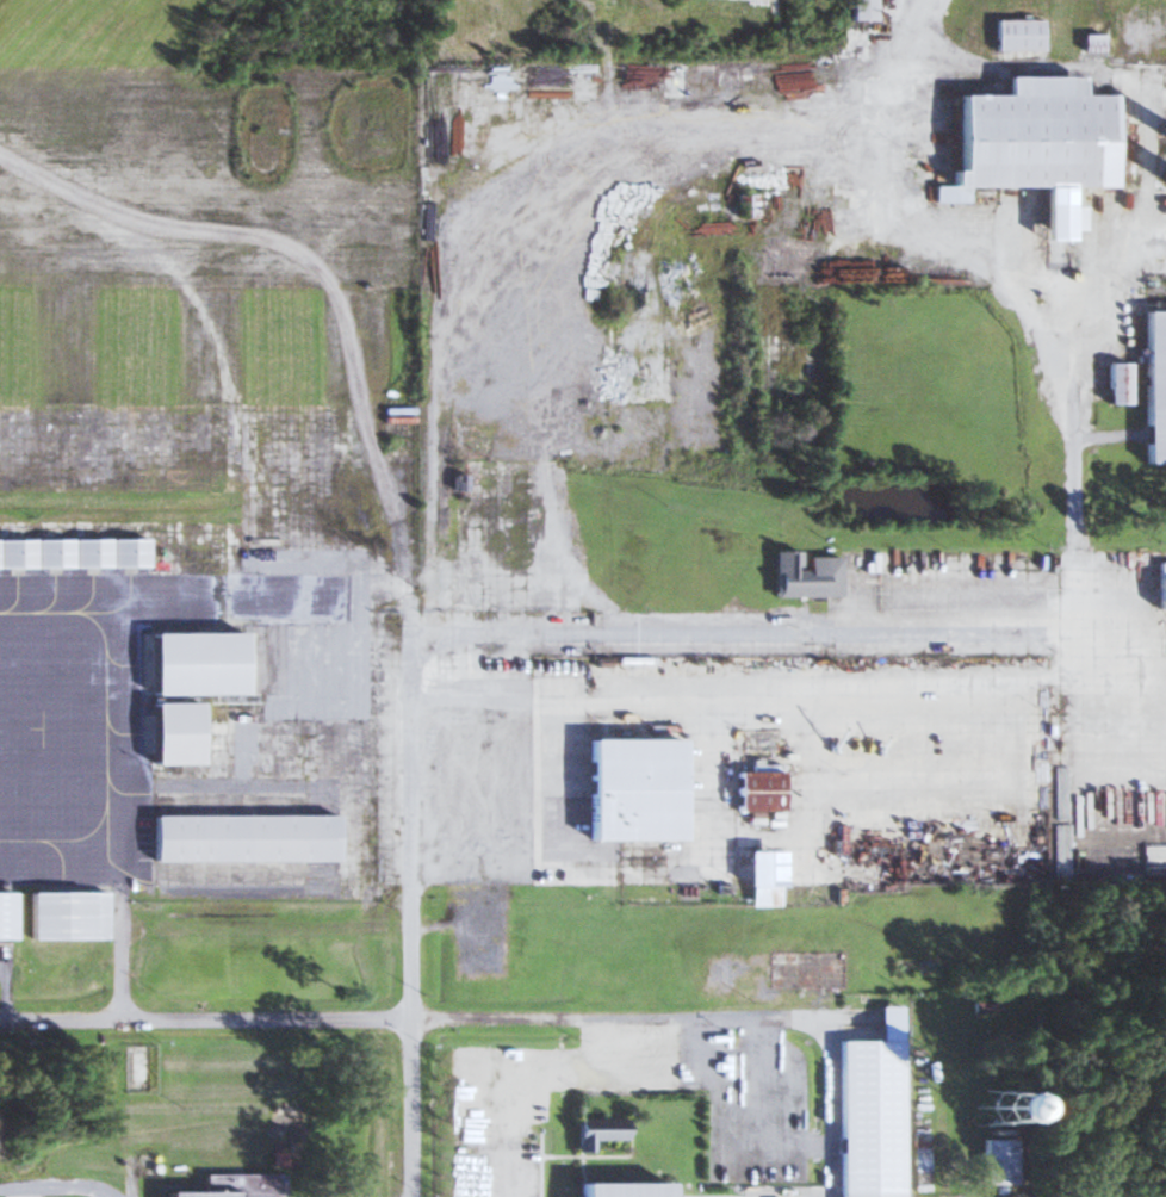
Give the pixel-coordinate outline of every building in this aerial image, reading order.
[(868,0),(845,0),(845,20),(868,20),(868,0)] [(1040,19),(993,19),(993,51),(1040,51),(1040,19)] [(956,94),(956,171),(950,171),(950,185),(1109,185),(1109,94),(1076,94),(1076,76),(1003,76),(1003,94),(956,94)] [(1143,310),(1142,464),(1165,464),(1165,311),(1143,310)] [(1106,405),(1127,405),(1127,362),(1106,362),(1106,405)] [(464,491),(465,476),(453,475),(453,490),(464,491)] [(30,566),(30,540),(0,541),(0,566),(30,566)] [(35,540),(36,566),(68,566),(67,540),(35,540)] [(73,540),(73,566),(105,565),(105,540),(73,540)] [(110,540),(111,566),(143,565),(142,540),(110,540)] [(773,597),(839,596),(839,556),(802,556),(802,551),(772,551),(773,597)] [(1156,562),(1156,611),(1165,611),(1165,562),(1156,562)] [(1056,587),(1045,587),(1045,613),(1056,613),(1056,587)] [(151,633),(151,695),(241,695),(241,633),(151,633)] [(153,702),(151,763),(194,763),(194,702),(153,702)] [(590,739),(590,839),(680,839),(680,740),(590,739)] [(779,812),(779,772),(734,772),(734,812),(779,812)] [(150,815),(150,862),(334,863),(334,815),(150,815)] [(11,940),(11,892),(0,892),(0,940),(11,940)] [(25,894),(25,939),(105,939),(105,894),(25,894)] [(915,1106),(898,1081),(862,1105),(880,1131),(915,1106)] [(975,1099),(968,1121),(982,1126),(990,1104),(975,1099)] [(623,1141),(623,1118),(575,1118),(575,1153),(591,1153),(591,1141),(623,1141)] [(1012,1139),(982,1139),(982,1186),(1012,1186),(1012,1139)] [(279,1173),(200,1172),(200,1191),(161,1191),(161,1196),(279,1196),(279,1173)] [(577,1196),(660,1196),(660,1184),(577,1184),(577,1196)]
